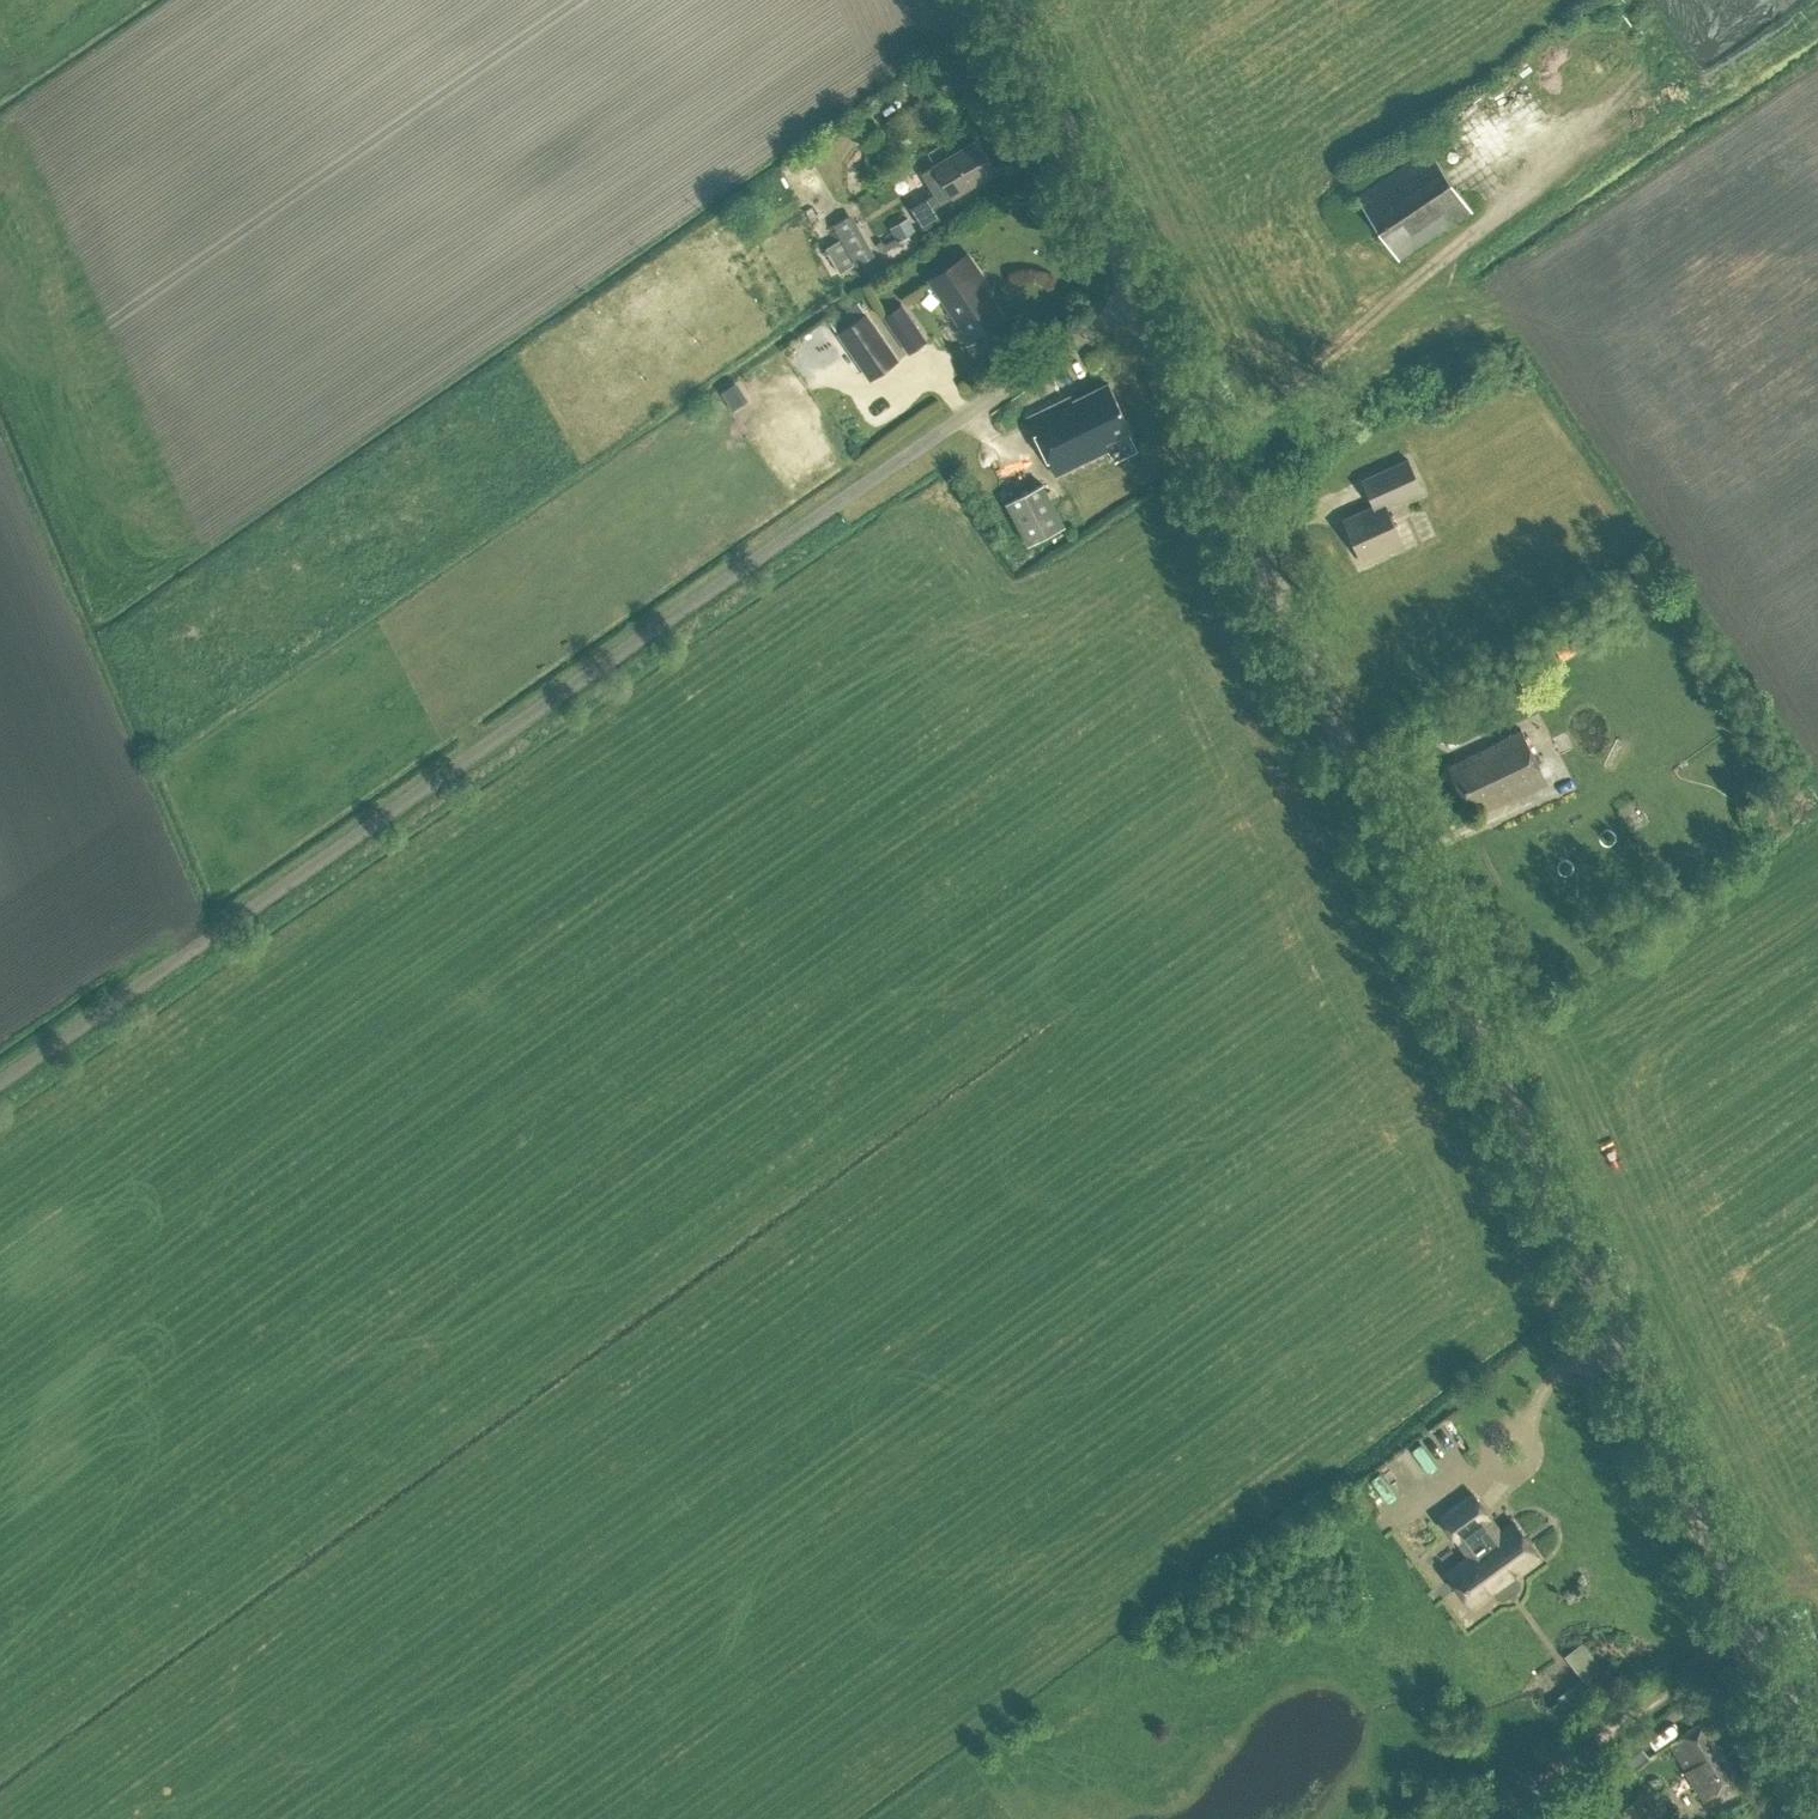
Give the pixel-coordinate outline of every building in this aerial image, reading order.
[(922,172),(940,202),(995,169),(978,138),(922,172)] [(1471,209),(1429,147),(1357,196),(1398,258),(1471,209)] [(872,254),(849,211),(830,222),(853,264),(872,254)] [(897,240),(915,230),(908,217),(890,227),(897,240)] [(822,246),(835,271),(850,264),(837,239),(822,246)] [(968,252),(930,278),(968,335),(1001,313),(977,276),(981,273),(968,252)] [(865,311),(838,330),(870,378),(898,358),(865,311)] [(889,325),(908,354),(926,342),(907,313),(889,325)] [(718,391),(729,409),(745,399),(734,381),(718,391)] [(1108,381),(1072,398),(1070,395),(1027,416),(1054,472),(1108,447),(1105,440),(1130,428),(1108,381)] [(1343,519),(1363,562),(1383,553),(1382,551),(1402,541),(1386,506),(1422,490),(1408,458),(1362,479),(1374,505),(1343,519)] [(1005,502),(1026,541),(1062,521),(1041,483),(1005,502)] [(1006,559),(1024,554),(1021,540),(1003,544),(1006,559)] [(1584,633),(1577,637),(1583,648),(1590,644),(1584,633)] [(1570,655),(1564,644),(1556,649),(1563,660),(1570,655)] [(1479,801),(1485,812),(1547,780),(1520,728),(1447,765),(1468,807),(1479,801)] [(1540,1556),(1515,1521),(1498,1533),(1487,1518),(1490,1515),(1473,1492),(1440,1516),(1457,1540),(1458,1539),(1470,1554),(1447,1571),(1465,1596),(1487,1580),(1497,1595),(1504,1596),(1517,1586),(1518,1580),(1515,1575),(1540,1556)] [(1554,1694),(1594,1669),(1573,1636),(1533,1661),(1554,1694)] [(1703,1720),(1668,1741),(1702,1795),(1713,1788),(1716,1794),(1740,1780),(1703,1720)] [(1611,1752),(1623,1768),(1646,1752),(1634,1735),(1611,1752)]
